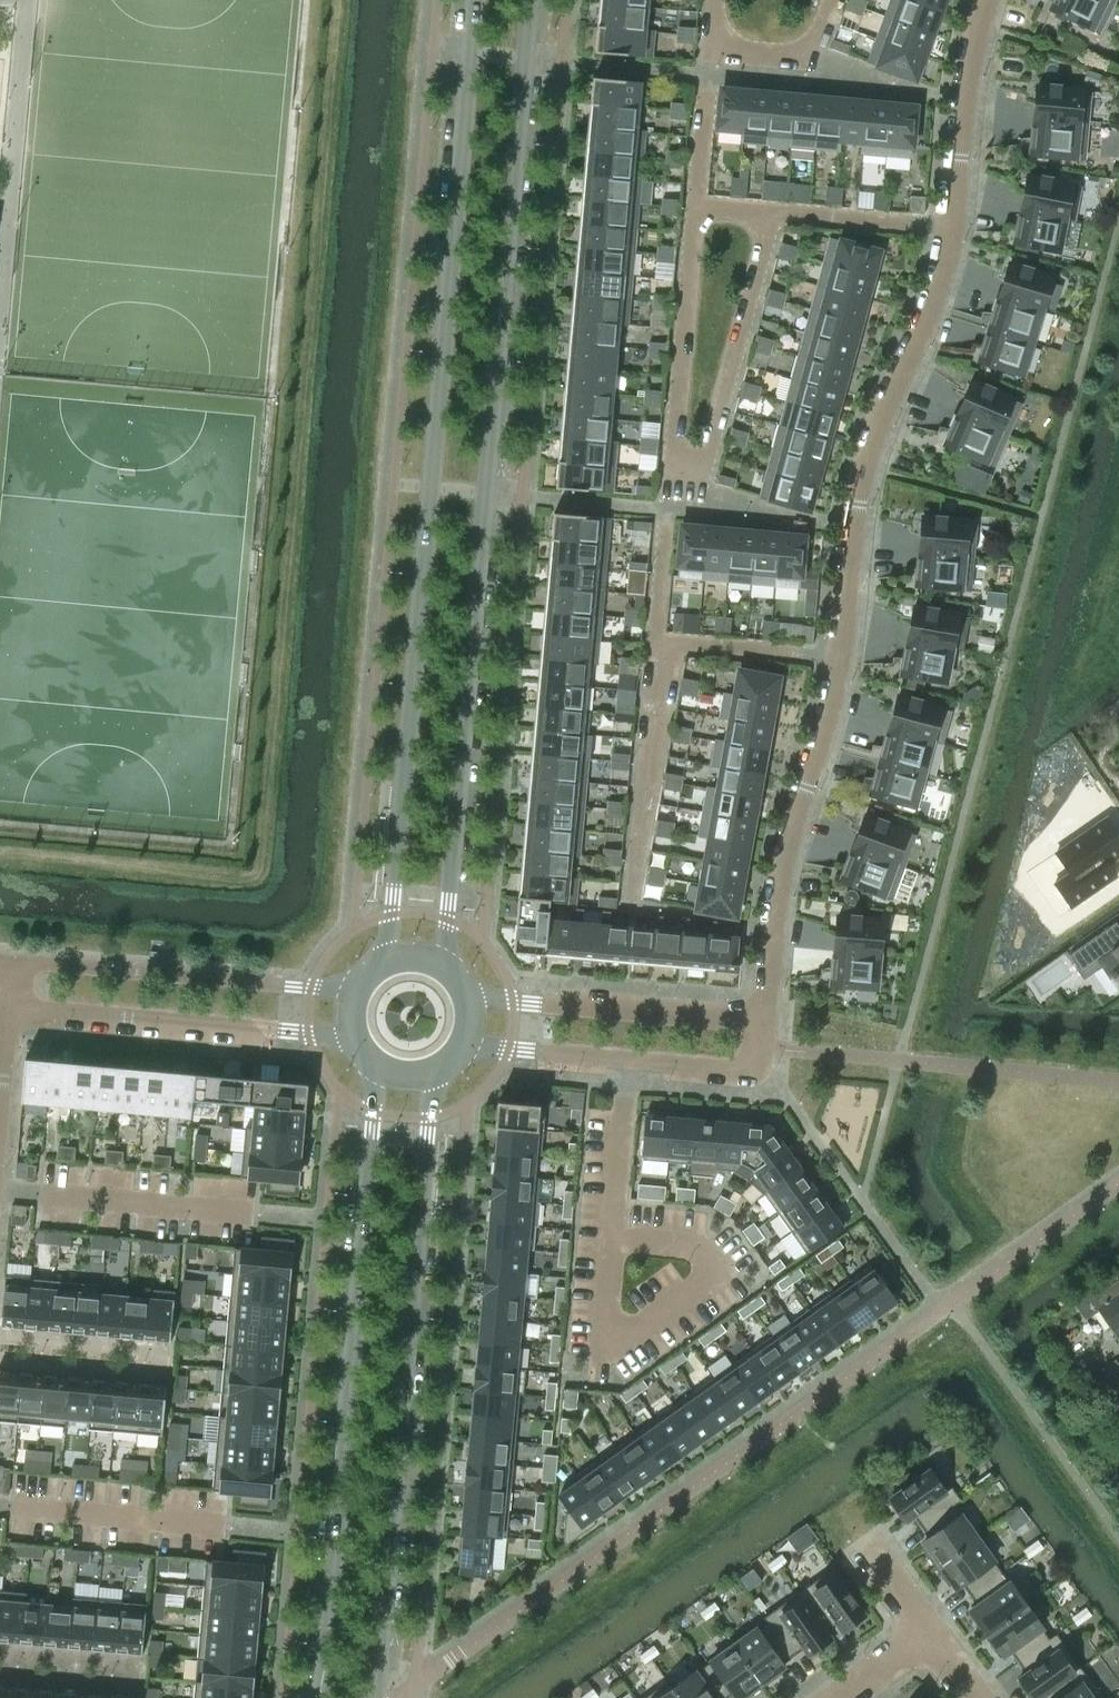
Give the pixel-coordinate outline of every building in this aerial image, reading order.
[(866,1),(864,0),(847,0),(846,2),(863,9),(866,1)] [(940,13),(941,10),(910,0),(907,0),(899,22),(932,33),(940,13)] [(945,0),(910,0),(941,10),(945,0)] [(1113,3),(1108,0),(1055,0),(1050,10),(1098,34),(1113,3)] [(861,16),(863,9),(846,2),(844,10),(861,16)] [(642,31),(645,7),(600,3),(598,18),(604,18),(603,27),(598,26),(597,27),(642,31)] [(924,56),(931,36),(932,33),(899,22),(885,17),(877,39),(924,56)] [(651,58),(653,32),(642,31),(597,27),(595,53),(651,58)] [(695,36),(696,28),(678,27),(677,34),(695,36)] [(694,44),(695,36),(677,34),(676,42),(694,44)] [(915,80),(924,56),(877,39),(868,63),(915,80)] [(846,54),(849,46),(833,40),(830,48),(846,54)] [(593,78),(591,102),(636,107),(638,83),(638,82),(593,78)] [(1086,126),(1090,92),(1037,87),(1034,121),(1086,126)] [(743,131),(747,92),(722,89),(718,129),(743,131)] [(766,144),(772,94),(747,92),(743,131),(742,142),(766,144)] [(790,146),(796,96),(772,94),(766,144),(790,146)] [(814,148),(819,98),(796,96),(790,146),(814,148)] [(838,151),(839,140),(843,101),(819,98),(814,148),(838,151)] [(863,142),(867,103),(843,101),(839,140),(863,142)] [(590,113),(589,125),(634,130),(636,107),(591,102),(590,105),(596,105),(595,113),(590,113)] [(688,112),(689,104),(671,103),(670,111),(688,112)] [(886,155),(890,105),(867,103),(863,142),(862,153),(886,155)] [(919,135),(921,120),(915,120),(916,107),(890,105),(886,155),(911,157),(913,134),(919,135)] [(688,120),(688,112),(670,111),(670,119),(688,120)] [(1083,160),(1086,126),(1034,121),(1030,155),(1083,160)] [(586,150),(586,151),(631,155),(642,156),(644,131),(634,130),(589,125),(587,142),(592,142),(592,150),(586,150)] [(684,160),(685,152),(667,150),(666,158),(684,160)] [(584,174),(584,175),(629,179),(631,155),(586,151),(585,165),(590,166),(590,174),(584,174)] [(683,168),(684,160),(666,158),(665,166),(683,168)] [(1116,177),(1118,169),(1112,167),(1110,175),(1116,177)] [(582,198),(582,199),(638,204),(640,180),(629,179),(584,175),(583,189),(588,190),(587,198),(582,198)] [(1073,222),(1080,187),(1027,176),(1021,210),(1064,220),(1073,222)] [(737,197),(739,179),(731,179),(729,197),(737,197)] [(745,198),(747,180),(739,179),(737,197),(745,198)] [(785,202),(787,184),(779,183),(777,201),(785,202)] [(793,203),(795,185),(787,184),(785,202),(793,203)] [(833,206),(834,188),(826,188),(825,205),(833,206)] [(841,207),(843,189),(834,188),(833,206),(841,207)] [(881,211),(882,193),(874,192),(873,210),(881,211)] [(889,211),(890,193),(882,193),(881,211),(889,211)] [(924,214),(925,197),(910,196),(909,213),(924,214)] [(680,208),(681,200),(663,198),(662,206),(680,208)] [(580,222),(580,223),(625,227),(635,228),(638,204),(582,199),(581,213),(586,214),(585,222),(580,222)] [(679,216),(680,208),(662,206),(661,214),(679,216)] [(1058,253),(1064,220),(1021,210),(1014,244),(1058,253)] [(580,223),(578,237),(584,238),(583,247),(623,251),(633,252),(635,228),(625,227),(580,223)] [(873,275),(878,255),(879,251),(867,248),(868,243),(855,239),(854,244),(831,238),(824,262),(873,275)] [(796,255),(798,247),(781,243),(779,250),(796,255)] [(675,256),(676,248),(658,246),(657,254),(675,256)] [(577,256),(575,271),(631,276),(633,252),(623,251),(583,247),(582,257),(577,256)] [(794,263),(796,255),(779,250),(777,258),(794,263)] [(675,264),(675,256),(657,254),(657,262),(675,264)] [(867,298),(872,278),(873,275),(824,262),(818,285),(867,298)] [(1041,310),(1051,277),(1009,264),(999,297),(1041,310)] [(573,293),(573,295),(629,300),(631,276),(575,271),(574,285),(579,286),(579,294),(573,293)] [(860,321),(866,301),(867,298),(818,285),(812,309),(860,321)] [(783,302),(786,294),(768,289),(766,297),(783,302)] [(671,304),(672,296),(654,294),(653,302),(671,304)] [(573,295),(572,309),(577,309),(576,319),(616,323),(627,324),(629,300),(573,295)] [(781,309),(783,302),(766,297),(764,305),(781,309)] [(1031,342),(1041,310),(999,297),(989,330),(1031,342)] [(670,312),(671,304),(653,302),(652,310),(670,312)] [(854,345),(860,324),(860,321),(812,309),(805,332),(854,345)] [(570,328),(569,343),(614,347),(616,323),(576,319),(576,329),(570,328)] [(1021,375),(1031,342),(989,330),(979,362),(1021,375)] [(848,368),(853,347),(854,345),(805,332),(799,355),(848,368)] [(771,348),(773,340),(756,335),(754,343),(771,348)] [(1070,353),(1073,343),(1066,341),(1064,352),(1070,353)] [(667,351),(667,343),(650,342),(649,350),(667,351)] [(567,365),(567,367),(612,371),(614,347),(569,343),(568,357),(573,357),(572,366),(567,365)] [(769,356),(771,348),(754,343),(751,351),(769,356)] [(666,359),(667,351),(649,350),(648,358),(666,359)] [(841,392),(847,371),(848,368),(799,355),(793,379),(841,392)] [(565,389),(565,390),(610,394),(612,371),(567,367),(565,381),(571,381),(570,390),(565,389)] [(835,415),(841,394),(841,392),(793,379),(786,402),(835,415)] [(758,394),(760,386),(743,382),(741,389),(758,394)] [(1007,435),(1020,403),(971,382),(958,414),(1007,435)] [(756,402),(758,394),(741,389),(739,397),(756,402)] [(565,390),(563,405),(569,405),(568,414),(608,418),(610,394),(565,390)] [(662,399),(663,391),(645,390),(644,398),(662,399)] [(662,407),(662,399),(644,398),(644,406),(662,407)] [(829,438),(835,417),(835,415),(786,402),(780,426),(829,438)] [(562,424),(560,438),(605,442),(608,418),(568,414),(567,424),(562,424)] [(993,466),(1007,435),(958,414),(944,446),(993,466)] [(822,462),(828,440),(829,438),(780,426),(774,449),(822,462)] [(746,440),(748,433),(731,428),(729,436),(746,440)] [(744,448),(746,440),(729,436),(726,443),(744,448)] [(558,461),(558,463),(614,468),(616,443),(605,442),(560,438),(559,452),(564,453),(564,461),(558,461)] [(658,447),(659,439),(641,438),(640,446),(658,447)] [(657,455),(658,447),(640,446),(639,454),(657,455)] [(816,485),(822,463),(822,462),(774,449),(767,472),(816,485)] [(558,463),(556,488),(612,492),(614,468),(558,463)] [(961,473),(956,482),(982,494),(986,484),(973,479),(977,470),(965,464),(961,473)] [(810,509),(815,488),(816,485),(767,472),(761,496),(810,509)] [(733,487),(735,479),(718,474),(716,482),(733,487)] [(654,495),(654,487),(636,485),(636,494),(654,495)] [(1028,504),(1032,493),(1021,489),(1017,500),(1028,504)] [(554,513),(551,537),(607,542),(609,518),(554,513)] [(972,558),(975,522),(922,517),(919,552),(963,557),(972,558)] [(650,531),(651,523),(633,521),(627,520),(626,529),(650,531)] [(702,578),(706,528),(682,526),(677,576),(702,578)] [(726,580),(732,530),(706,528),(702,578),(726,580)] [(751,582),(756,532),(732,530),(726,580),(751,582)] [(775,585),(781,535),(756,532),(751,582),(775,585)] [(808,564),(809,550),(803,549),(804,537),(781,535),(775,585),(800,587),(802,564),(808,564)] [(550,548),(549,562),(605,567),(607,542),(551,537),(551,539),(557,540),(556,548),(550,548)] [(960,590),(963,557),(919,552),(916,586),(960,590)] [(647,571),(647,563),(629,561),(629,569),(647,571)] [(553,577),(552,585),(603,590),(605,567),(549,562),(548,577),(553,577)] [(646,579),(647,571),(629,569),(628,577),(646,579)] [(547,585),(546,600),(551,601),(550,609),(600,613),(603,590),(552,585),(547,585)] [(962,650),(968,617),(913,607),(907,641),(951,648),(962,650)] [(549,625),(548,633),(598,638),(600,615),(600,613),(550,609),(545,609),(543,624),(549,625)] [(642,619),(643,611),(625,609),(624,617),(642,619)] [(682,632),(683,614),(674,614),(672,632),(682,632)] [(642,627),(642,619),(624,617),(624,625),(642,627)] [(722,636),(723,618),(715,617),(714,635),(722,636)] [(730,637),(731,619),(723,618),(722,636),(730,637)] [(769,640),(771,622),(763,622),(761,640),(769,640)] [(777,641),(779,623),(771,622),(769,640),(777,641)] [(813,644),(814,626),(802,625),(801,643),(813,644)] [(540,657),(585,661),(596,662),(598,638),(548,633),(543,633),(541,648),(547,649),(546,657),(540,657)] [(945,683),(951,648),(907,641),(901,675),(908,676),(925,679),(945,683)] [(540,657),(539,672),(544,673),(543,682),(583,686),(585,661),(540,657)] [(638,666),(639,658),(621,657),(620,665),(638,666)] [(637,674),(638,666),(620,665),(619,673),(637,674)] [(739,670),(735,694),(774,701),(775,699),(778,681),(779,677),(766,675),(767,669),(753,667),(752,673),(739,670)] [(908,676),(906,687),(922,691),(925,679),(908,676)] [(698,689),(700,681),(682,678),(680,686),(698,689)] [(537,691),(536,706),(581,710),(583,686),(543,682),(543,692),(537,691)] [(697,697),(698,689),(680,686),(679,693),(697,697)] [(735,694),(731,718),(770,725),(771,722),(774,704),(774,701),(735,694)] [(942,744),(951,711),(897,696),(888,730),(931,741),(942,744)] [(616,705),(616,713),(634,714),(634,706),(616,705)] [(534,728),(534,729),(579,734),(581,710),(536,706),(535,720),(540,720),(539,729),(534,728)] [(616,713),(615,721),(633,722),(634,714),(616,713)] [(731,718),(727,742),(766,749),(766,746),(770,728),(770,725),(731,718)] [(689,736),(691,728),(673,725),(672,733),(689,736)] [(534,729),(532,744),(538,744),(537,754),(587,758),(589,734),(579,734),(534,729)] [(922,774),(931,741),(888,730),(880,763),(922,774)] [(688,744),(689,736),(672,733),(670,741),(688,744)] [(716,740),(711,764),(722,766),(761,773),(762,770),(765,752),(766,749),(727,742),(716,740)] [(629,762),(630,754),(612,753),(611,761),(629,762)] [(531,763),(529,777),(585,782),(587,758),(537,754),(536,764),(531,763)] [(629,770),(629,762),(611,761),(611,769),(629,770)] [(914,807),(922,774),(880,763),(871,795),(914,807)] [(722,766),(718,790),(757,797),(758,793),(761,775),(761,773),(722,766)] [(681,783),(682,775),(664,772),(663,780),(681,783)] [(527,800),(527,801),(583,806),(585,782),(529,777),(528,792),(533,792),(533,801),(527,800)] [(679,791),(681,783),(663,780),(662,788),(679,791)] [(707,788),(703,812),(753,821),(754,817),(757,799),(757,797),(718,790),(707,788)] [(625,810),(626,802),(608,800),(607,808),(625,810)] [(525,824),(525,825),(580,830),(583,806),(527,801),(526,816),(531,816),(530,825),(525,824)] [(624,818),(625,810),(607,808),(606,816),(624,818)] [(703,812),(698,836),(709,838),(749,845),(749,840),(753,823),(753,821),(703,812)] [(903,867),(914,834),(864,816),(853,848),(903,867)] [(1054,883),(1071,908),(1116,877),(1115,875),(1107,864),(1118,856),(1118,836),(1106,817),(1055,853),(1069,872),(1054,883)] [(673,831),(674,823),(656,819),(655,827),(673,831)] [(525,825),(523,849),(568,853),(578,854),(580,830),(525,825)] [(671,838),(673,831),(655,827),(653,835),(671,838)] [(709,838),(705,862),(744,869),(745,864),(748,846),(749,845),(709,838)] [(621,858),(621,850),(603,848),(603,856),(621,858)] [(891,899),(903,867),(853,848),(841,881),(891,899)] [(521,872),(521,874),(565,878),(568,853),(523,849),(521,864),(527,865),(526,872),(521,872)] [(620,866),(621,858),(603,856),(602,864),(620,866)] [(705,862),(701,885),(740,893),(741,888),(744,870),(744,869),(705,862)] [(664,878),(666,870),(648,866),(646,874),(664,878)] [(521,874),(518,898),(550,901),(563,903),(574,903),(575,904),(577,879),(565,878),(521,874)] [(663,886),(664,878),(646,874),(645,882),(663,886)] [(701,885),(696,909),(736,917),(736,913),(739,895),(740,893),(701,885)] [(616,907),(617,898),(599,896),(598,906),(616,907)] [(518,898),(516,927),(547,930),(548,922),(550,901),(518,898)] [(557,913),(558,902),(550,901),(549,913),(557,913)] [(582,920),(583,909),(576,909),(574,920),(582,920)] [(609,923),(610,912),(602,911),(601,922),(609,923)] [(635,925),(636,914),(629,914),(628,925),(635,925)] [(662,928),(663,917),(655,916),(654,927),(662,928)] [(878,955),(881,920),(837,916),(834,951),(878,955)] [(688,930),(689,919),(682,918),(681,929),(688,930)] [(715,933),(716,921),(709,921),(707,932),(715,933)] [(1069,955),(1078,968),(1081,972),(1099,959),(1103,965),(1118,988),(1118,926),(1116,921),(1069,955)] [(547,930),(545,954),(571,957),(574,924),(548,922),(547,930)] [(574,924),(571,957),(598,959),(601,927),(574,924)] [(516,927),(513,952),(545,954),(547,930),(516,927)] [(601,927),(598,959),(624,962),(627,929),(601,927)] [(627,929),(624,962),(651,964),(654,931),(627,929)] [(654,931),(651,964),(677,966),(680,934),(654,931)] [(680,934),(677,966),(704,969),(707,936),(680,934)] [(707,936),(704,969),(732,971),(737,972),(739,956),(733,956),(735,939),(707,936)] [(874,1000),(878,955),(834,951),(831,985),(858,987),(857,998),(874,1000)] [(45,1105),(49,1060),(38,1059),(39,1055),(29,1054),(29,1058),(25,1058),(21,1103),(22,1103),(45,1105)] [(70,1107),(74,1063),(62,1061),(62,1057),(53,1056),(53,1061),(49,1060),(45,1105),(70,1107)] [(94,1109),(98,1065),(86,1064),(86,1059),(77,1058),(77,1063),(74,1063),(70,1107),(94,1109)] [(118,1111),(122,1067),(110,1066),(110,1061),(101,1061),(101,1065),(98,1065),(94,1109),(118,1111)] [(143,1113),(147,1069),(134,1068),(134,1064),(125,1063),(124,1067),(122,1067),(118,1111),(143,1113)] [(252,1063),(250,1078),(260,1079),(262,1064),(252,1063)] [(167,1116),(171,1071),(158,1070),(158,1066),(149,1065),(148,1069),(147,1069),(143,1113),(167,1116)] [(191,1118),(193,1100),(195,1073),(182,1072),(182,1068),(173,1067),(172,1071),(171,1071),(167,1116),(190,1118),(189,1118),(191,1118)] [(248,1105),(250,1078),(195,1073),(193,1100),(248,1105)] [(306,1110),(308,1084),(250,1078),(248,1105),(256,1105),(303,1110),(306,1110)] [(501,1101),(498,1126),(543,1130),(545,1105),(540,1105),(541,1099),(527,1097),(526,1103),(501,1101)] [(301,1132),(303,1110),(256,1105),(254,1127),(245,1127),(301,1132)] [(581,1124),(582,1109),(571,1107),(569,1123),(581,1124)] [(647,1109),(643,1159),(667,1161),(671,1117),(660,1116),(660,1110),(647,1109)] [(228,1126),(229,1112),(218,1111),(217,1125),(228,1126)] [(671,1117),(667,1161),(692,1164),(696,1119),(697,1113),(684,1112),(683,1118),(671,1117)] [(692,1164),(691,1175),(715,1177),(717,1160),(720,1121),(721,1116),(708,1114),(707,1120),(696,1119),(692,1164)] [(720,1121),(717,1160),(740,1162),(744,1123),(745,1118),(732,1116),(731,1122),(720,1121)] [(744,1123),(740,1162),(753,1170),(786,1147),(770,1125),(744,1123)] [(498,1127),(496,1150),(541,1154),(543,1130),(498,1126),(498,1127)] [(299,1156),(301,1132),(245,1127),(243,1151),(299,1156)] [(206,1148),(207,1135),(196,1134),(195,1147),(206,1148)] [(577,1157),(578,1143),(568,1142),(567,1156),(577,1157)] [(65,1159),(67,1146),(58,1145),(57,1159),(65,1159)] [(74,1160),(75,1147),(67,1146),(65,1159),(74,1160)] [(205,1161),(206,1148),(195,1147),(194,1161),(205,1161)] [(786,1147),(753,1170),(767,1189),(800,1167),(805,1164),(797,1154),(792,1157),(786,1147)] [(113,1164),(115,1150),(106,1150),(105,1163),(113,1164)] [(122,1164),(123,1151),(115,1150),(113,1164),(122,1164)] [(496,1150),(494,1174),(533,1177),(536,1154),(541,1155),(541,1154),(496,1150)] [(295,1193),(299,1156),(243,1151),(241,1176),(269,1179),(268,1190),(295,1193)] [(161,1168),(162,1155),(153,1154),(152,1167),(161,1168)] [(170,1169),(171,1156),(162,1155),(161,1168),(170,1169)] [(576,1171),(577,1157),(567,1156),(566,1170),(576,1171)] [(35,1178),(36,1165),(27,1164),(26,1178),(35,1178)] [(767,1189),(763,1192),(778,1213),(814,1187),(819,1184),(811,1173),(806,1176),(800,1167),(767,1189)] [(494,1174),(492,1198),(536,1202),(540,1202),(550,1203),(552,1179),(533,1177),(494,1174)] [(646,1199),(647,1185),(638,1184),(637,1198),(646,1199)] [(655,1200),(656,1185),(647,1185),(646,1199),(655,1200)] [(664,1200),(665,1186),(656,1185),(655,1200),(664,1200)] [(684,1202),(685,1188),(676,1187),(675,1202),(684,1202)] [(814,1187),(778,1213),(792,1233),(828,1207),(832,1204),(825,1193),(820,1196),(814,1187)] [(694,1203),(695,1189),(685,1188),(684,1202),(694,1203)] [(573,1205),(574,1191),(564,1190),(563,1204),(573,1205)] [(721,1212),(728,1199),(720,1195),(712,1207),(721,1212)] [(492,1198),(490,1221),(535,1226),(538,1226),(540,1202),(536,1202),(492,1198)] [(729,1216),(736,1204),(728,1199),(721,1212),(729,1216)] [(571,1219),(573,1205),(563,1204),(561,1218),(571,1219)] [(25,1217),(26,1206),(12,1205),(11,1216),(25,1217)] [(828,1207),(792,1233),(806,1252),(847,1223),(839,1212),(834,1216),(828,1207)] [(490,1221),(487,1245),(527,1249),(533,1250),(535,1226),(490,1221)] [(758,1230),(753,1222),(741,1230),(747,1238),(758,1230)] [(764,1237),(758,1230),(747,1238),(752,1246),(764,1237)] [(57,1244),(58,1233),(45,1232),(44,1243),(57,1244)] [(71,1245),(72,1234),(58,1233),(57,1244),(71,1245)] [(105,1248),(106,1237),(93,1236),(92,1247),(105,1248)] [(119,1250),(120,1239),(106,1237),(105,1248),(119,1250)] [(568,1253),(569,1239),(560,1238),(558,1252),(568,1253)] [(843,1246),(837,1238),(826,1246),(832,1254),(843,1246)] [(288,1278),(291,1241),(264,1239),(263,1250),(234,1248),(232,1273),(288,1278)] [(153,1253),(154,1242),(141,1240),(140,1251),(153,1253)] [(166,1254),(167,1243),(154,1242),(153,1253),(166,1254)] [(196,1259),(197,1245),(186,1244),(185,1258),(196,1259)] [(487,1245),(485,1269),(525,1273),(527,1249),(487,1245)] [(832,1254),(826,1246),(815,1254),(820,1262),(832,1254)] [(567,1267),(568,1253),(558,1252),(557,1266),(567,1267)] [(785,1266),(779,1258),(768,1266),(773,1275),(785,1266)] [(896,1302),(885,1286),(890,1283),(882,1272),(877,1275),(870,1265),(850,1280),(876,1316),(886,1310),(889,1314),(898,1307),(895,1303),(896,1302)] [(793,1282),(804,1274),(798,1266),(787,1274),(793,1282)] [(485,1269),(483,1293),(523,1297),(525,1273),(485,1269)] [(286,1302),(288,1278),(232,1273),(230,1297),(286,1302)] [(781,1290),(793,1282),(787,1274),(776,1282),(781,1290)] [(5,1276),(1,1326),(26,1328),(30,1278),(5,1276)] [(30,1278),(26,1328),(49,1330),(54,1280),(30,1278)] [(205,1281),(194,1280),(183,1279),(182,1292),(193,1293),(204,1294),(205,1281)] [(1092,1298),(1089,1293),(1075,1303),(1084,1318),(1098,1309),(1118,1340),(1118,1279),(1092,1298)] [(54,1280),(49,1330),(74,1333),(78,1283),(54,1280)] [(876,1316),(850,1280),(830,1294),(856,1330),(876,1316)] [(78,1283),(74,1333),(97,1335),(102,1285),(78,1283)] [(102,1285),(97,1335),(121,1337),(125,1296),(102,1294),(103,1285),(102,1285)] [(564,1301),(565,1287),(555,1286),(554,1300),(564,1301)] [(125,1296),(121,1337),(145,1339),(150,1289),(149,1289),(148,1298),(125,1296)] [(150,1289),(145,1339),(170,1341),(175,1291),(150,1289)] [(191,1306),(193,1293),(182,1292),(180,1305),(191,1306)] [(483,1293),(481,1317),(520,1321),(523,1297),(483,1293)] [(753,1310),(765,1302),(759,1294),(748,1302),(753,1310)] [(856,1330),(830,1294),(811,1308),(837,1344),(856,1330)] [(283,1326),(286,1302),(230,1297),(228,1321),(283,1326)] [(563,1314),(564,1301),(554,1300),(553,1313),(563,1314)] [(742,1318),(753,1310),(748,1302),(737,1310),(742,1318)] [(837,1344),(811,1308),(791,1322),(817,1358),(837,1344)] [(481,1317),(479,1341),(518,1345),(520,1321),(481,1317)] [(281,1349),(283,1326),(228,1321),(226,1344),(281,1349)] [(714,1338),(726,1330),(720,1322),(709,1330),(714,1338)] [(817,1358),(791,1322),(772,1336),(798,1372),(797,1373),(800,1377),(811,1370),(808,1365),(817,1358)] [(189,1341),(191,1328),(179,1327),(178,1340),(189,1341)] [(703,1346),(714,1338),(709,1330),(698,1338),(703,1346)] [(559,1348),(561,1335),(551,1334),(550,1348),(559,1348)] [(798,1372),(772,1336),(752,1350),(778,1386),(777,1387),(780,1391),(791,1383),(788,1379),(797,1373),(798,1372)] [(188,1355),(189,1341),(178,1340),(177,1354),(188,1355)] [(479,1341),(477,1365),(516,1369),(518,1345),(479,1341)] [(279,1373),(281,1349),(226,1344),(223,1368),(279,1373)] [(558,1362),(559,1348),(550,1348),(548,1361),(558,1362)] [(675,1366),(686,1358),(681,1350),(670,1358),(675,1366)] [(778,1386),(752,1350),(733,1364),(759,1400),(758,1401),(761,1405),(771,1397),(768,1393),(777,1387),(778,1386)] [(664,1374),(675,1366),(670,1358),(658,1366),(664,1374)] [(1115,1361),(1101,1370),(1089,1378),(1102,1397),(1099,1400),(1118,1429),(1118,1366),(1115,1361)] [(759,1400),(733,1364),(713,1378),(739,1414),(758,1401),(759,1400)] [(477,1365),(474,1389),(519,1393),(519,1392),(514,1392),(516,1369),(477,1365)] [(277,1397),(279,1373),(223,1368),(221,1392),(277,1397)] [(21,1372),(0,1370),(0,1421),(17,1422),(21,1372)] [(41,1425),(46,1375),(21,1372),(17,1422),(41,1425)] [(65,1427),(70,1377),(46,1375),(41,1425),(65,1427)] [(185,1389),(186,1376),(175,1375),(174,1388),(185,1389)] [(89,1429),(94,1379),(70,1377),(65,1427),(66,1427),(67,1418),(89,1420),(88,1429),(89,1429)] [(636,1394),(647,1386),(642,1378),(630,1386),(636,1394)] [(739,1414),(713,1378),(693,1392),(719,1428),(739,1414)] [(113,1431),(117,1381),(94,1379),(89,1429),(113,1431)] [(137,1433),(141,1383),(117,1381),(113,1431),(137,1433)] [(555,1396),(556,1383),(547,1382),(545,1395),(555,1396)] [(162,1435),(167,1386),(141,1383),(137,1433),(162,1435)] [(625,1402),(636,1394),(630,1386),(619,1394),(625,1402)] [(184,1402),(185,1389),(174,1388),(173,1401),(184,1402)] [(474,1389),(472,1413),(517,1417),(519,1393),(474,1389)] [(577,1399),(578,1390),(563,1389),(563,1398),(577,1399)] [(275,1421),(277,1397),(221,1392),(219,1416),(275,1421)] [(719,1428),(693,1392),(674,1406),(700,1442),(719,1428)] [(554,1410),(555,1396),(545,1395),(544,1409),(554,1410)] [(576,1408),(577,1399),(563,1398),(562,1407),(576,1408)] [(700,1442),(674,1406),(654,1420),(680,1456),(700,1442)] [(472,1413),(470,1437),(515,1441),(517,1417),(472,1413)] [(273,1446),(275,1421),(219,1416),(217,1440),(273,1446)] [(569,1433),(570,1425),(571,1418),(561,1417),(559,1432),(569,1433)] [(680,1456),(654,1420),(635,1434),(661,1470),(680,1456)] [(187,1424),(181,1424),(170,1422),(169,1436),(180,1437),(185,1437),(187,1424)] [(551,1444),(552,1430),(542,1429),(541,1443),(551,1444)] [(661,1470),(635,1434),(615,1448),(641,1484),(644,1489),(654,1481),(651,1477),(661,1470)] [(178,1450),(180,1437),(169,1436),(167,1449),(178,1450)] [(470,1437),(468,1461),(513,1465),(515,1441),(470,1437)] [(271,1469),(273,1446),(217,1440),(215,1464),(271,1469)] [(641,1484),(615,1448),(595,1462),(621,1498),(641,1484)] [(556,1465),(557,1455),(543,1454),(542,1463),(556,1465)] [(37,1472),(38,1461),(25,1460),(24,1471),(37,1472)] [(50,1473),(51,1462),(38,1461),(37,1472),(50,1473)] [(468,1461),(466,1485),(510,1489),(513,1465),(468,1461)] [(621,1498),(595,1462),(576,1476),(579,1480),(602,1512),(621,1498)] [(556,1473),(556,1465),(542,1463),(541,1472),(556,1473)] [(85,1476),(86,1465),(72,1464),(71,1475),(85,1476)] [(267,1505),(271,1469),(215,1464),(213,1489),(241,1492),(240,1503),(267,1505)] [(960,1499),(936,1464),(924,1473),(919,1465),(900,1479),(906,1486),(891,1496),(891,1497),(888,1500),(897,1512),(900,1510),(907,1520),(914,1515),(922,1526),(960,1499)] [(98,1478),(99,1467),(86,1465),(85,1476),(98,1478)] [(133,1481),(134,1470),(120,1468),(119,1479),(133,1481)] [(146,1482),(147,1471),(134,1470),(133,1481),(146,1482)] [(175,1484),(177,1471),(166,1470),(164,1483),(175,1484)] [(555,1482),(556,1473),(541,1472),(541,1481),(555,1482)] [(995,1480),(992,1476),(989,1473),(982,1478),(987,1485),(995,1480)] [(987,1485),(982,1478),(975,1483),(980,1490),(987,1485)] [(593,1519),(602,1512),(579,1480),(559,1494),(570,1510),(566,1514),(563,1540),(566,1544),(596,1523),(593,1519)] [(466,1485),(463,1509),(508,1513),(510,1489),(466,1485)] [(976,1536),(954,1505),(961,1500),(960,1499),(922,1526),(930,1537),(923,1542),(930,1552),(927,1554),(935,1565),(976,1536)] [(544,1516),(545,1502),(536,1501),(534,1515),(544,1516)] [(463,1509),(461,1532),(494,1535),(506,1536),(508,1513),(463,1509)] [(543,1530),(544,1516),(534,1515),(533,1529),(543,1530)] [(463,1533),(459,1571),(484,1573),(491,1574),(494,1535),(461,1532),(461,1533),(463,1533)] [(1001,1571),(976,1536),(935,1565),(945,1580),(948,1577),(956,1587),(962,1582),(970,1593),(1001,1571)] [(541,1549),(542,1540),(528,1538),(527,1548),(541,1549)] [(1043,1547),(1040,1544),(1038,1540),(1030,1545),(1035,1552),(1043,1547)] [(29,1557),(30,1546),(17,1545),(16,1556),(29,1557)] [(1035,1552),(1030,1545),(1023,1550),(1028,1558),(1035,1552)] [(43,1558),(44,1547),(30,1546),(29,1557),(43,1558)] [(77,1561),(78,1550),(65,1549),(64,1560),(77,1561)] [(90,1562),(91,1551),(78,1550),(77,1561),(90,1562)] [(206,1560),(204,1586),(260,1591),(263,1554),(235,1552),(235,1563),(228,1562),(206,1560)] [(125,1565),(126,1554),(113,1553),(112,1564),(125,1565)] [(137,1576),(139,1556),(126,1554),(125,1565),(124,1575),(137,1576)] [(787,1561),(782,1554),(774,1559),(779,1566),(787,1561)] [(168,1572),(169,1558),(158,1557),(156,1571),(168,1572)] [(779,1566),(774,1559),(767,1564),(772,1571),(779,1566)] [(865,1613),(851,1594),(855,1592),(845,1579),(842,1582),(832,1568),(798,1592),(832,1640),(833,1640),(826,1630),(836,1623),(841,1630),(851,1622),(853,1626),(866,1616),(864,1613),(865,1613)] [(1025,1605),(1001,1571),(970,1593),(978,1604),(971,1609),(972,1610),(968,1612),(978,1625),(981,1623),(987,1632),(1025,1605)] [(73,1606),(70,1648),(93,1650),(99,1587),(99,1585),(75,1582),(74,1598),(73,1598),(72,1606),(73,1606)] [(204,1586),(202,1609),(257,1615),(260,1591),(204,1586)] [(99,1587),(93,1650),(117,1652),(122,1602),(123,1589),(99,1587)] [(0,1611),(0,1641),(22,1643),(25,1602),(26,1602),(27,1593),(26,1593),(2,1591),(0,1611)] [(164,1606),(166,1593),(155,1592),(153,1605),(164,1606)] [(832,1640),(798,1592),(764,1616),(791,1655),(802,1647),(807,1654),(817,1646),(820,1650),(832,1640)] [(25,1602),(22,1643),(46,1645),(49,1604),(26,1602),(25,1602)] [(122,1602),(117,1652),(142,1654),(147,1604),(122,1602)] [(719,1609),(714,1602),(707,1607),(712,1614),(719,1609)] [(49,1604),(46,1645),(70,1648),(73,1606),(72,1606),(49,1604)] [(163,1619),(164,1606),(153,1605),(152,1618),(163,1619)] [(1049,1638),(1025,1605),(987,1632),(994,1641),(991,1643),(1000,1656),(1003,1654),(1004,1655),(1010,1650),(1018,1661),(1057,1633),(1056,1633),(1049,1638)] [(712,1614),(707,1607),(700,1612),(705,1619),(712,1614)] [(1091,1614),(1088,1611),(1086,1607),(1078,1612),(1084,1620),(1091,1614)] [(202,1609),(199,1633),(255,1639),(257,1615),(202,1609)] [(1084,1620),(1078,1612),(1071,1618),(1076,1625),(1084,1620)] [(791,1655),(764,1616),(763,1617),(766,1621),(733,1644),(763,1685),(775,1676),(773,1673),(783,1666),(780,1663),(791,1655)] [(199,1633),(197,1658),(253,1663),(255,1639),(199,1633)] [(1081,1667),(1057,1633),(1018,1661),(1026,1672),(1019,1677),(1027,1687),(1023,1689),(1030,1697),(1038,1697),(1081,1667)] [(161,1654),(163,1641),(152,1640),(150,1653),(161,1654)] [(733,1644),(703,1666),(725,1697),(733,1692),(737,1697),(738,1697),(748,1691),(750,1695),(763,1685),(733,1644)] [(659,1653),(654,1645),(646,1650),(651,1658),(659,1653)] [(651,1658),(646,1650),(639,1656),(644,1663),(651,1658)] [(160,1668),(161,1654),(150,1653),(149,1667),(160,1668)] [(197,1658),(195,1681),(251,1686),(253,1663),(197,1658)] [(703,1666),(673,1687),(681,1697),(724,1697),(725,1697),(703,1666)] [(1081,1667),(1038,1697),(1040,1697),(1043,1695),(1045,1697),(1103,1697),(1081,1667)] [(673,1687),(668,1680),(643,1697),(681,1697),(673,1687)] [(194,1697),(250,1697),(251,1686),(195,1681),(194,1697)] [(17,1687),(0,1686),(0,1697),(16,1697),(17,1687)] [(16,1697),(41,1697),(41,1690),(17,1687),(16,1697)] [(158,1688),(147,1687),(146,1697),(157,1697),(158,1688)] [(593,1689),(586,1694),(589,1697),(595,1697),(598,1696),(593,1689)] [(41,1697),(65,1697),(65,1692),(41,1690),(41,1697)]
